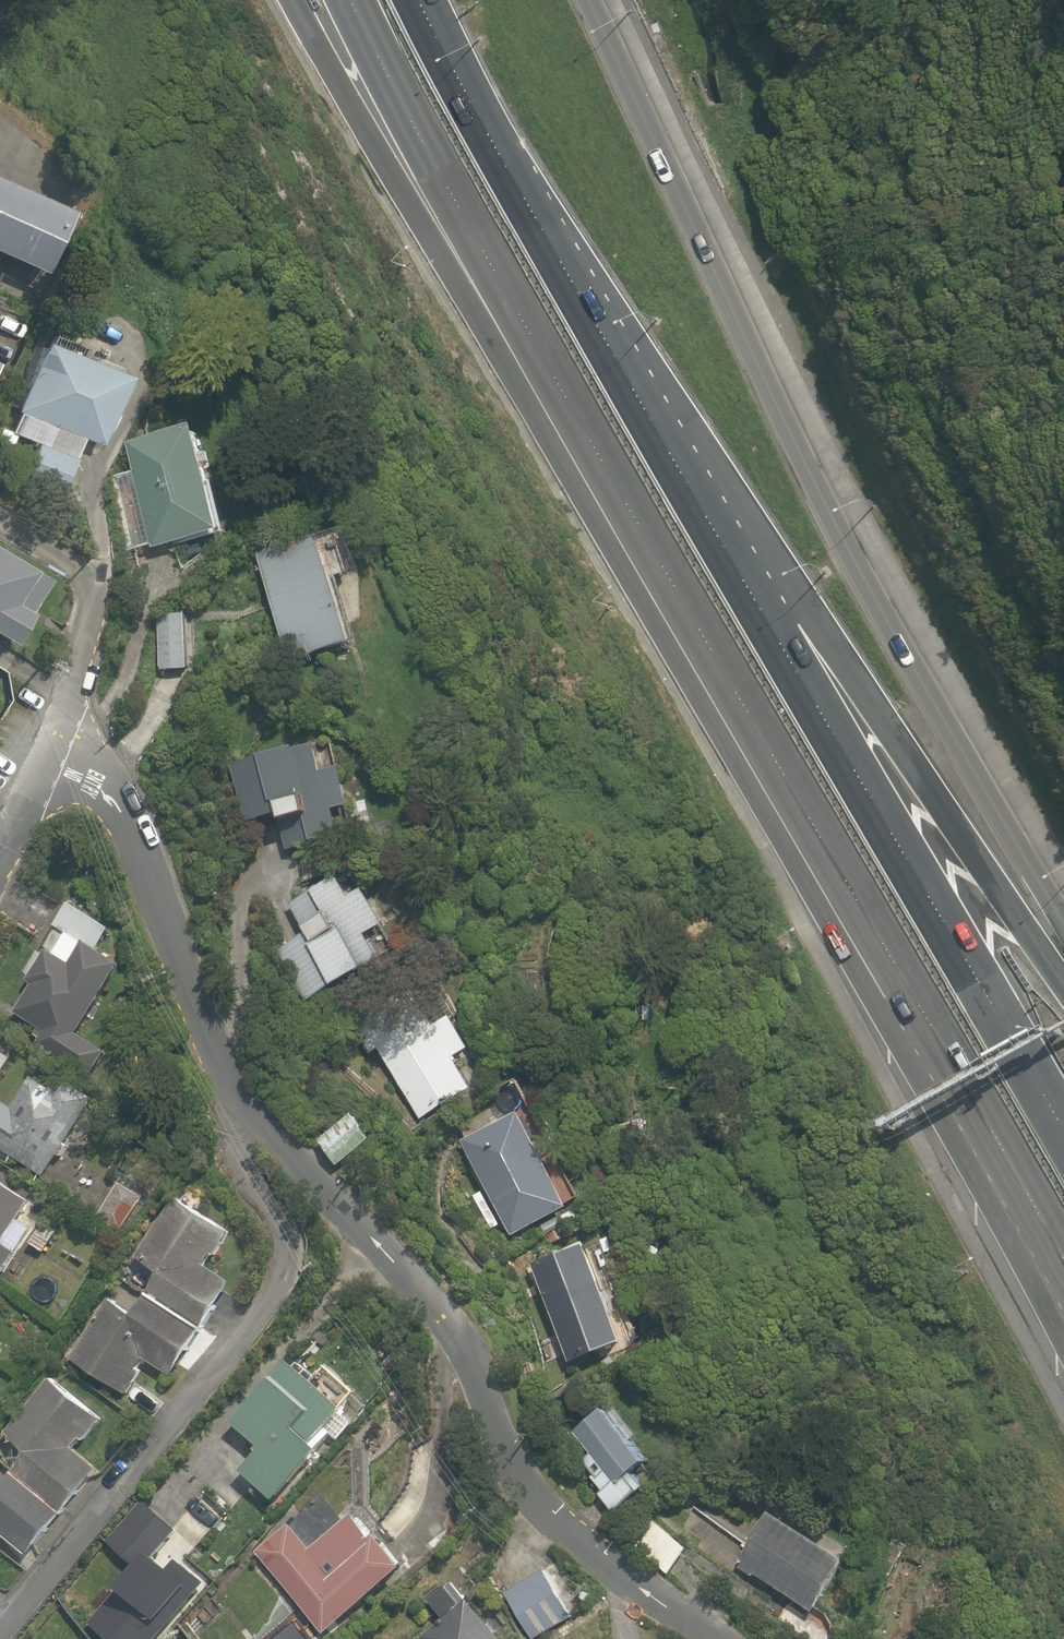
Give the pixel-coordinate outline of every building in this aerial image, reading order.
[(0,171),(0,255),(41,273),(72,204),(0,171)] [(24,407),(13,430),(34,439),(26,456),(63,473),(81,433),(98,440),(129,371),(42,332),(11,401),(24,407)] [(202,420),(128,438),(155,547),(229,529),(202,420)] [(319,523),(254,545),(292,662),(358,640),(319,523)] [(18,640),(55,572),(0,542),(0,631),(18,640)] [(194,608),(153,610),(156,670),(196,669),(194,608)] [(230,766),(245,823),(274,815),(284,851),(369,829),(354,768),(331,774),(323,742),(230,766)] [(348,866),(290,894),(311,938),(291,948),(314,996),(407,952),(376,887),(361,894),(348,866)] [(111,921),(66,896),(53,920),(99,945),(111,921)] [(80,1040),(123,964),(84,942),(74,960),(52,948),(19,1006),(80,1040)] [(365,1023),(423,1120),(463,1096),(470,1108),(506,1086),(441,977),(365,1023)] [(9,1054),(0,1049),(0,1071),(9,1054)] [(97,1101),(64,1077),(57,1087),(41,1076),(16,1111),(2,1101),(0,1104),(0,1142),(45,1174),(97,1101)] [(383,1141),(357,1103),(314,1132),(339,1171),(383,1141)] [(519,1108),(460,1142),(515,1236),(573,1202),(519,1108)] [(44,1254),(58,1231),(43,1222),(53,1205),(0,1172),(0,1269),(10,1275),(29,1245),(44,1254)] [(150,1193),(124,1175),(98,1214),(123,1232),(150,1193)] [(112,1301),(76,1359),(132,1394),(153,1360),(178,1376),(234,1286),(207,1269),(230,1232),(176,1199),(138,1259),(159,1272),(133,1314),(112,1301)] [(604,1244),(535,1269),(569,1364),(638,1340),(604,1244)] [(242,1473),(278,1501),(353,1406),(291,1358),(238,1426),(263,1445),(242,1473)] [(3,1542),(27,1562),(102,1470),(78,1450),(103,1419),(52,1377),(6,1432),(29,1452),(2,1484),(0,1482),(0,1547),(3,1542)] [(599,1493),(616,1516),(656,1486),(643,1468),(663,1453),(618,1391),(581,1418),(603,1447),(589,1457),(599,1471),(595,1474),(605,1489),(599,1493)] [(208,1581),(166,1545),(181,1528),(142,1493),(101,1540),(133,1568),(87,1620),(109,1638),(158,1638),(208,1581)] [(253,1549),(306,1610),(293,1621),(308,1638),(316,1638),(410,1558),(360,1501),(317,1539),(295,1513),(253,1549)] [(847,1557),(776,1511),(742,1564),(814,1609),(847,1557)] [(692,1544),(651,1513),(628,1545),(668,1575),(692,1544)] [(543,1564),(502,1587),(531,1638),(536,1638),(573,1618),(543,1564)] [(428,1603),(443,1622),(423,1638),(504,1638),(456,1581),(428,1603)]
